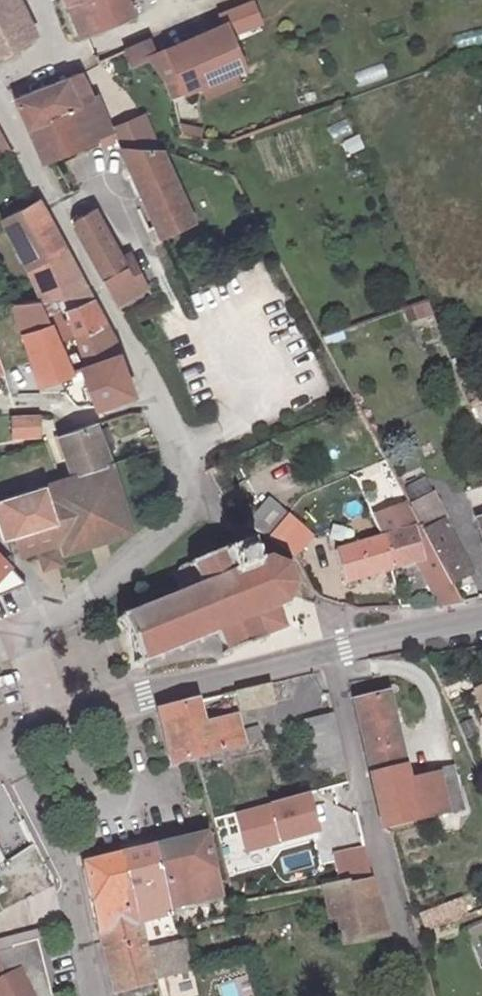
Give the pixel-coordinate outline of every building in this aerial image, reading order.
[(41,44),(22,0),(0,0),(0,65),(41,44)] [(88,43),(94,42),(139,22),(130,0),(72,0),(88,43)] [(230,31),(163,60),(156,64),(183,103),(201,96),(208,111),(262,88),(255,71),(264,68),(241,12),(226,19),(230,31)] [(151,51),(133,59),(139,72),(156,64),(151,51)] [(361,85),(388,75),(384,63),(356,74),(361,85)] [(86,83),(19,109),(47,169),(85,154),(84,151),(113,143),(86,83)] [(332,142),(353,133),(347,119),(327,128),(332,142)] [(113,143),(120,156),(156,155),(142,130),(113,143)] [(0,133),(0,157),(10,152),(0,133)] [(168,244),(200,227),(166,156),(156,155),(120,156),(132,177),(168,244)] [(90,305),(41,210),(6,229),(27,283),(40,314),(90,305)] [(99,219),(78,230),(124,309),(152,291),(136,264),(129,269),(99,219)] [(404,309),(412,329),(437,319),(430,300),(404,309)] [(65,321),(76,345),(106,334),(97,317),(92,309),(65,321)] [(40,314),(21,317),(30,344),(23,347),(41,398),(74,389),(78,397),(88,394),(97,416),(136,401),(132,392),(119,359),(87,371),(73,376),(40,314)] [(76,345),(87,371),(119,359),(111,345),(106,334),(76,345)] [(38,427),(12,428),(14,449),(38,448),(38,427)] [(97,473),(113,467),(94,429),(57,443),(77,480),(97,473)] [(127,506),(113,467),(97,473),(77,480),(72,481),(105,545),(136,536),(127,506)] [(414,500),(434,492),(428,477),(408,485),(414,500)] [(41,553),(56,548),(65,546),(69,557),(105,545),(72,481),(0,506),(0,520),(8,542),(20,538),(27,558),(41,553)] [(438,496),(417,507),(422,516),(442,553),(452,571),(456,578),(476,567),(443,512),(446,509),(438,496)] [(249,522),(273,540),(291,514),(268,497),(249,522)] [(376,511),(386,531),(422,516),(417,507),(412,499),(376,511)] [(291,514),(273,540),(296,556),(314,531),(291,514)] [(428,558),(442,553),(422,516),(386,531),(403,565),(428,558)] [(340,549),(351,582),(398,567),(403,565),(386,531),(340,549)] [(177,595),(114,621),(134,667),(213,637),(222,658),(282,635),(274,617),(287,612),(294,589),(287,570),(266,560),(254,564),(246,544),(188,566),(188,570),(178,573),(173,581),(173,587),(177,595)] [(63,565),(56,548),(41,553),(47,571),(54,568),(63,565)] [(9,595),(21,590),(35,583),(0,549),(0,589),(9,595)] [(428,558),(437,577),(452,571),(442,553),(428,558)] [(464,593),(456,578),(452,571),(437,577),(445,596),(464,593)] [(276,685),(240,692),(244,709),(279,702),(276,685)] [(368,707),(395,835),(475,817),(468,780),(451,783),(445,756),(416,761),(402,700),(368,707)] [(197,727),(190,703),(161,710),(173,762),(202,755),(265,740),(262,725),(243,729),(239,716),(197,727)] [(341,769),(331,718),(306,723),(316,774),(341,769)] [(308,796),(234,815),(244,854),(318,835),(308,796)] [(180,843),(157,848),(169,909),(222,898),(209,836),(180,843)] [(170,915),(169,909),(157,848),(141,852),(123,856),(139,921),(170,915)] [(372,879),(366,852),(334,857),(335,866),(327,867),(330,886),(372,879)] [(153,981),(146,950),(139,921),(123,856),(103,861),(86,865),(99,925),(113,993),(154,984),(153,981)] [(387,938),(372,879),(330,886),(321,888),(327,922),(334,921),(339,948),(387,938)] [(427,928),(467,916),(462,901),(422,913),(427,928)] [(0,941),(0,954),(12,951),(11,948),(38,942),(36,933),(0,941)] [(38,942),(11,948),(12,951),(0,954),(0,995),(50,995),(38,942)] [(183,942),(146,950),(153,981),(189,971),(183,942)]
